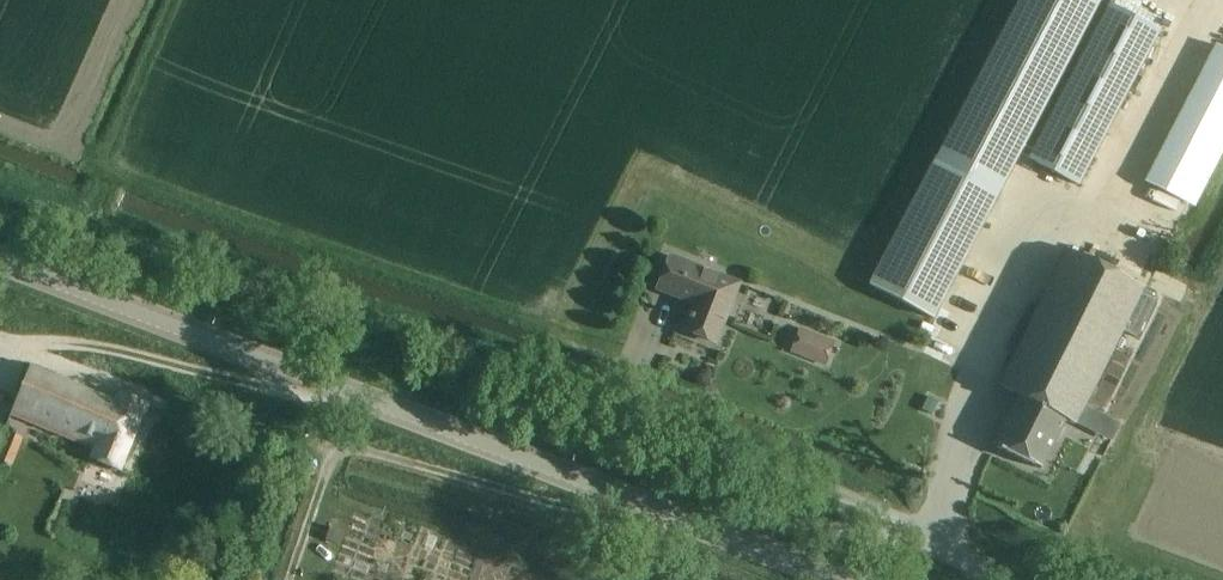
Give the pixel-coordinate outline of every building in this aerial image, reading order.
[(868,284),(933,318),(1000,190),(1100,1),(1098,0),(1019,0),(936,156),(868,284)] [(1078,186),(1160,32),(1107,4),(1026,159),(1078,186)] [(1222,152),(1222,47),(1215,43),(1144,182),(1194,208),(1222,152)] [(1017,396),(992,444),(1040,468),(1065,420),(1075,425),(1084,406),(1114,347),(1123,350),(1130,335),(1136,338),(1153,300),(1141,294),(1144,287),(1067,249),(998,386),(1017,396)] [(717,345),(741,283),(673,257),(660,290),(697,304),(686,333),(717,345)] [(824,366),(834,341),(799,327),(789,353),(824,366)] [(115,400),(30,366),(10,416),(93,449),(89,459),(120,471),(147,405),(118,393),(115,400)] [(928,397),(921,409),(931,415),(937,403),(928,397)] [(23,438),(3,430),(0,437),(0,461),(12,466),(23,438)]
